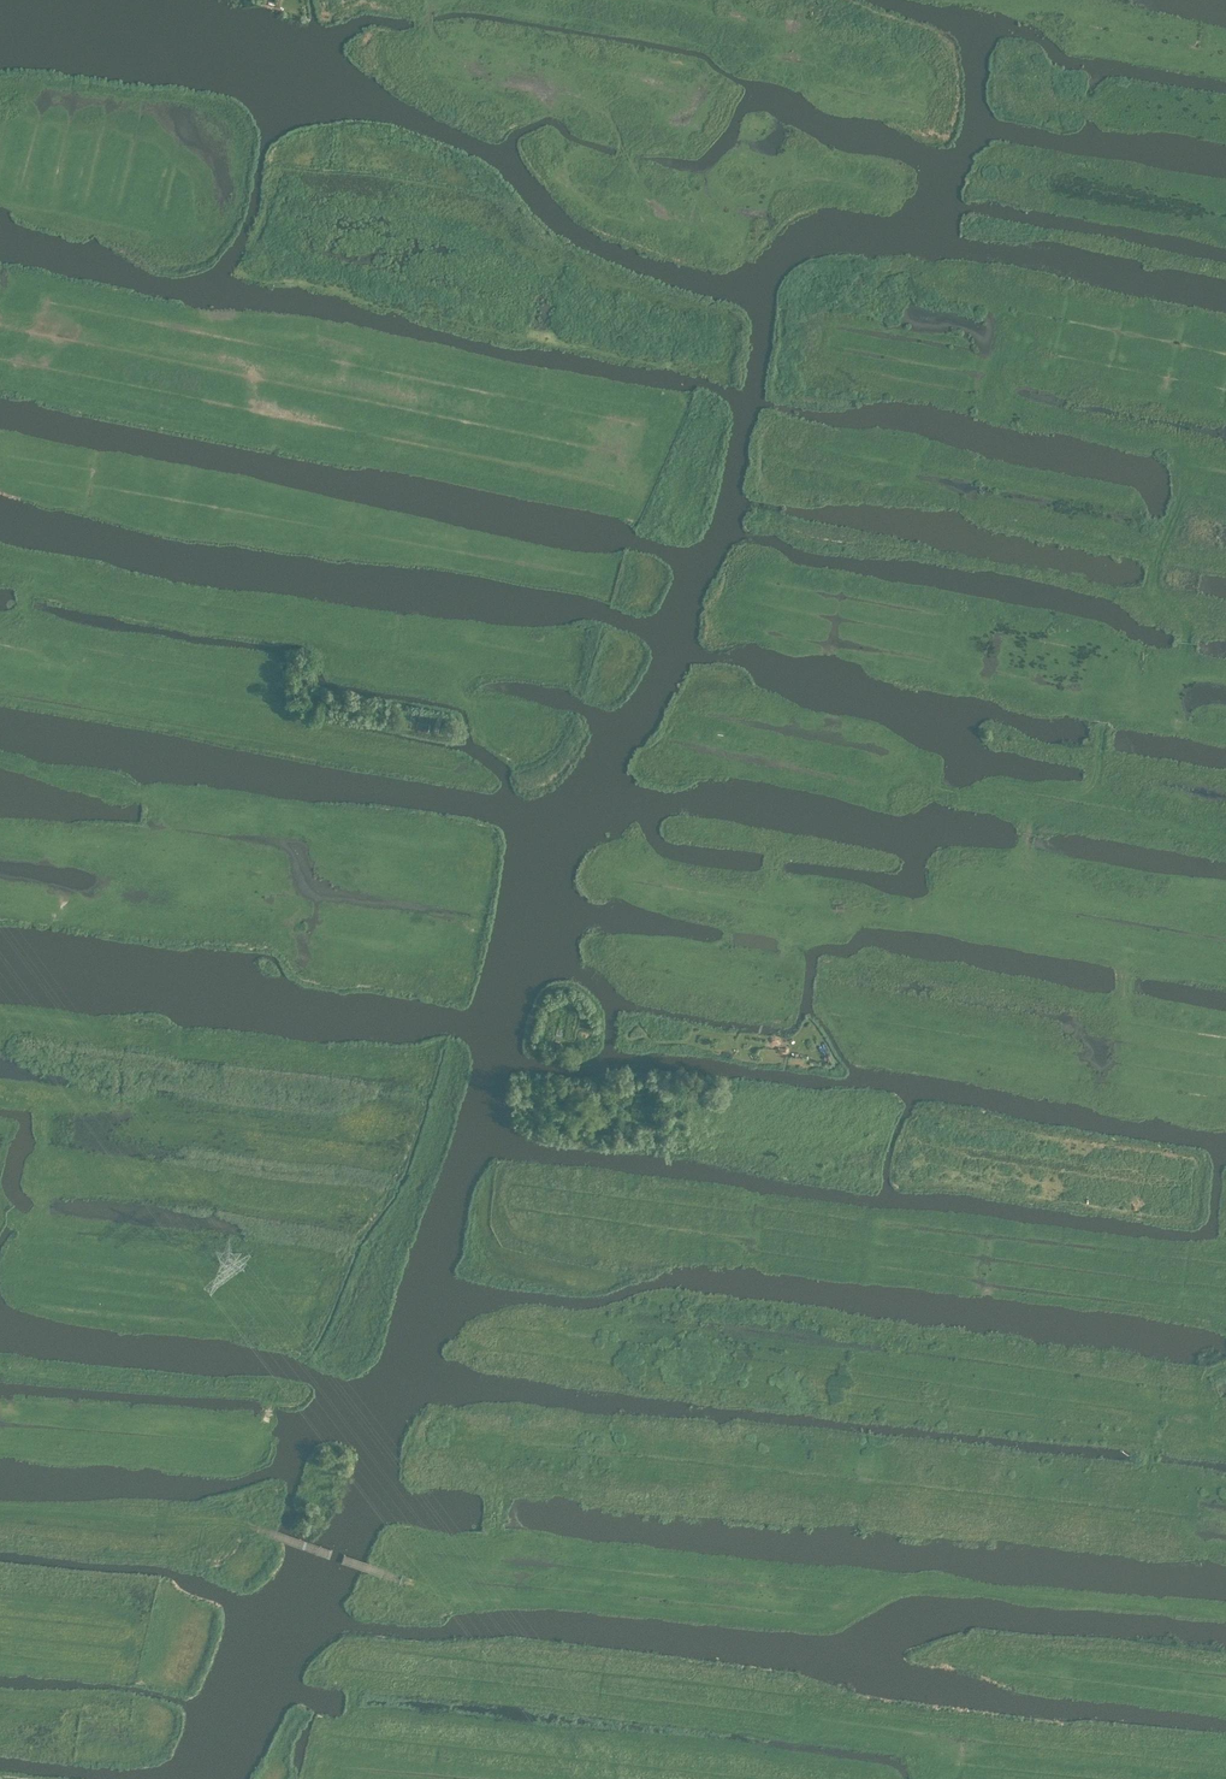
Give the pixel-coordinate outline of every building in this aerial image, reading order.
[(392,1569),(402,1573),(404,1566),(394,1562),(392,1569)]
